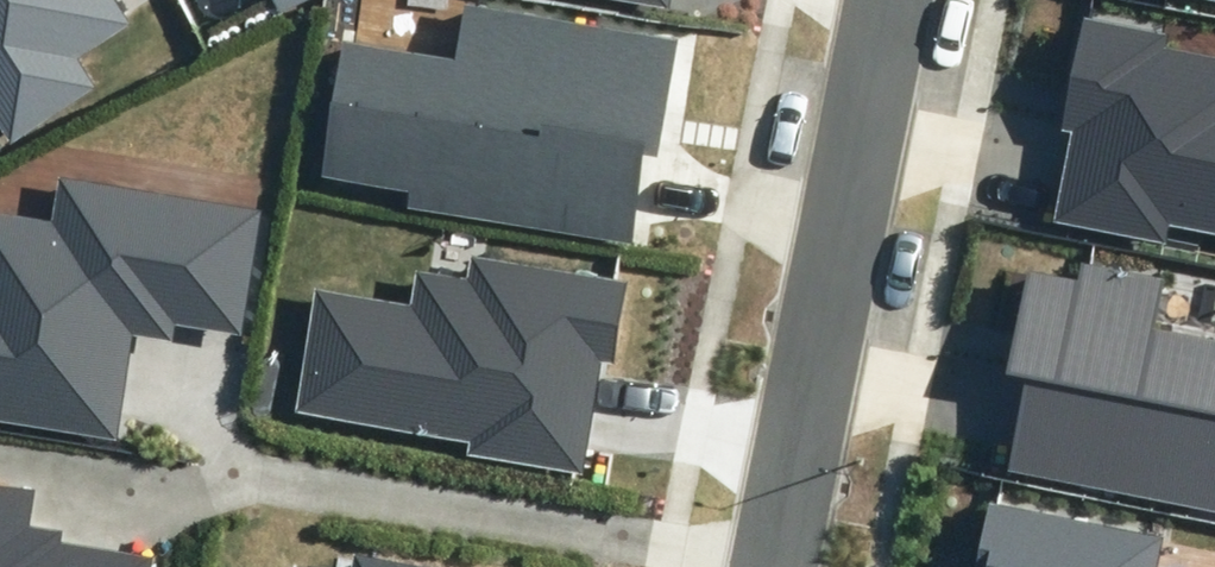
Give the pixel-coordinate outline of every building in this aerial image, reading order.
[(11,144),(94,90),(77,57),(130,24),(114,0),(0,0),(0,127),(11,144)] [(659,159),(678,39),(466,6),(457,61),(343,43),(322,175),(412,189),(409,207),(630,242),(644,157),(659,159)] [(1083,13),(1058,133),(1068,135),(1051,221),(1167,245),(1171,225),(1214,234),(1214,59),(1163,49),(1167,30),(1083,13)] [(116,437),(127,373),(133,334),(174,341),(176,327),(241,337),(261,212),(63,181),(55,226),(0,217),(0,418),(116,437)] [(469,453),(582,473),(602,360),(614,362),(628,282),(470,255),(466,280),(417,271),(411,305),(317,289),(295,411),(471,441),(469,453)] [(1081,261),(1078,280),(1028,271),(1005,375),(1025,378),(1008,470),(1214,512),(1214,340),(1152,327),(1163,276),(1081,261)] [(150,557),(61,544),(63,531),(29,526),(34,491),(0,486),(0,566),(148,566),(150,557)] [(989,503),(976,566),(1156,566),(1161,537),(989,503)] [(354,554),(352,566),(427,566),(354,554)]
